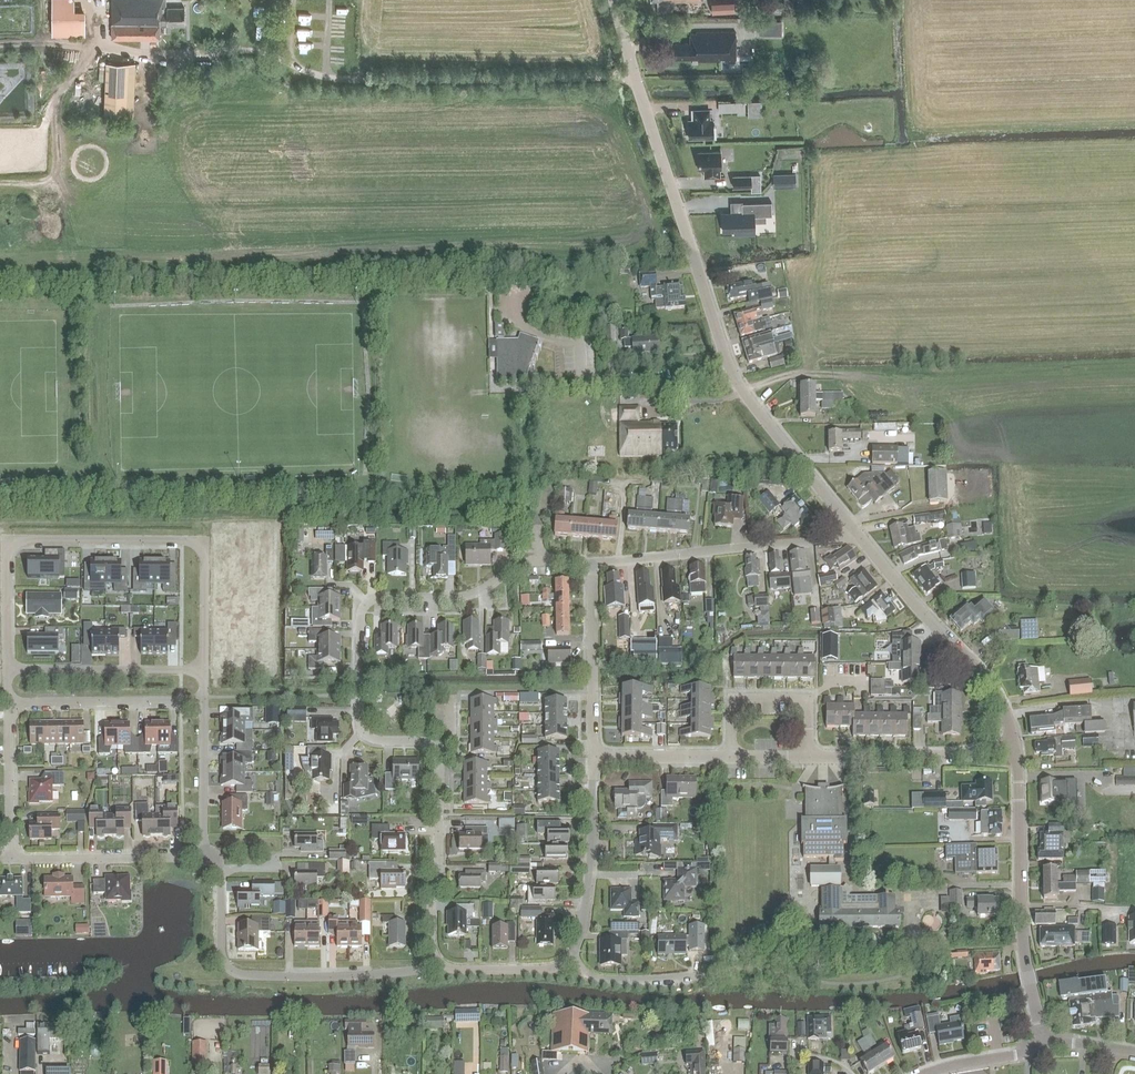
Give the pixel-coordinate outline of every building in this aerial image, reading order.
[(74,0),(52,0),(52,36),(85,36),(85,15),(77,15),(77,11),(74,11),(74,0)] [(110,40),(161,40),(161,24),(181,25),(182,7),(165,7),(165,0),(111,0),(110,40)] [(657,1),(657,13),(672,12),(672,3),(702,2),(702,0),(649,0),(649,1),(657,1)] [(713,13),(725,13),(734,12),(734,0),(712,0),(713,13)] [(780,3),(763,3),(762,13),(780,14),(780,3)] [(672,43),(672,59),(691,59),(691,62),(720,62),(720,60),(730,60),(730,62),(735,62),(735,32),(696,32),(696,34),(689,34),(689,42),(672,43)] [(106,63),(104,118),(133,119),(135,64),(106,63)] [(709,120),(709,110),(694,111),(694,121),(688,121),(689,138),(704,138),(704,135),(713,135),(712,120),(709,120)] [(720,169),(721,169),(720,152),(698,152),(698,170),(704,170),(704,178),(720,177),(720,169)] [(787,174),(773,175),(773,186),(773,188),(782,188),(781,175),(787,175),(787,188),(796,188),(795,185),(795,174),(787,174)] [(733,177),(733,188),(751,187),(751,176),(733,177)] [(722,214),(723,232),(734,231),(735,234),(754,233),(754,217),(772,216),(771,202),(741,203),(742,213),(722,214)] [(655,274),(639,275),(640,288),(650,287),(656,286),(655,274)] [(754,283),(727,287),(729,300),(748,297),(749,304),(760,302),(771,300),(772,300),(769,287),(755,289),(754,283)] [(654,295),(650,295),(651,300),(655,300),(655,309),(665,309),(665,310),(667,310),(668,311),(671,311),(672,309),(685,308),(684,297),(683,298),(682,285),(663,286),(663,288),(657,289),(654,289),(654,295)] [(788,298),(786,289),(777,291),(778,300),(788,298)] [(761,311),(772,308),(771,300),(760,302),(761,311)] [(737,327),(762,320),(759,311),(756,312),(755,310),(747,312),(734,316),(737,327)] [(762,321),(762,320),(737,327),(740,338),(761,332),(762,332),(772,329),(768,319),(762,321)] [(504,322),(495,323),(495,336),(504,336),(504,322)] [(615,347),(615,330),(606,330),(607,348),(615,347)] [(657,355),(657,339),(632,340),(632,341),(628,341),(627,332),(620,332),(621,342),(624,342),(624,351),(633,350),(633,356),(657,355)] [(517,340),(497,340),(498,381),(519,380),(519,376),(527,376),(539,339),(520,333),(517,340)] [(742,343),(745,353),(773,345),(770,334),(742,343)] [(787,353),(795,351),(792,340),(784,342),(787,353)] [(773,345),(745,353),(748,364),(776,356),(773,345)] [(782,357),(769,361),(771,370),(784,366),(782,357)] [(799,387),(800,402),(815,402),(822,402),(822,395),(814,395),(814,386),(799,387)] [(815,417),(815,402),(800,402),(800,417),(815,417)] [(832,410),(832,402),(822,402),(822,410),(832,410)] [(638,409),(619,410),(620,457),(665,456),(665,453),(677,452),(676,426),(660,426),(660,423),(638,424),(638,409)] [(828,434),(828,452),(841,452),(841,442),(861,441),(861,431),(838,432),(838,434),(828,434)] [(873,449),(873,465),(897,466),(897,450),(873,449)] [(902,483),(921,484),(921,472),(902,472),(902,483)] [(895,487),(883,473),(864,474),(847,489),(862,508),(872,500),(875,504),(895,487)] [(927,474),(928,502),(945,502),(944,474),(927,474)] [(755,490),(754,481),(745,482),(745,491),(755,490)] [(589,483),(588,495),(597,496),(598,484),(589,483)] [(558,492),(557,503),(568,504),(569,493),(558,492)] [(766,492),(757,500),(768,514),(778,505),(766,492)] [(733,519),(741,520),(742,514),(743,498),(728,497),(727,505),(714,504),(713,516),(715,517),(715,526),(732,528),(733,519)] [(809,516),(794,498),(781,510),(786,515),(776,523),(783,531),(791,524),(794,528),(809,516)] [(645,499),(644,511),(652,512),(653,500),(645,499)] [(666,513),(674,513),(675,501),(667,501),(666,513)] [(675,501),(674,513),(682,514),(683,502),(675,501)] [(628,530),(642,531),(644,516),(644,511),(637,511),(637,516),(629,515),(628,530)] [(644,511),(644,516),(642,531),(657,532),(659,518),(652,517),(652,512),(644,511)] [(659,518),(657,532),(672,534),(673,519),(674,513),(666,513),(666,518),(659,518)] [(674,513),(673,519),(672,534),(687,535),(688,520),(681,520),(682,514),(674,513)] [(555,536),(570,538),(571,521),(563,520),(564,515),(557,514),(555,536)] [(914,517),(915,524),(930,522),(930,515),(914,517)] [(601,524),(599,540),(615,542),(617,519),(609,519),(608,524),(601,524)] [(961,537),(959,519),(945,521),(948,539),(961,537)] [(586,522),(571,521),(570,538),(585,539),(586,522)] [(601,524),(586,522),(585,539),(599,540),(601,524)] [(907,524),(890,527),(894,548),(921,543),(919,535),(916,536),(914,527),(908,528),(907,524)] [(376,535),(375,526),(366,526),(366,535),(376,535)] [(304,530),(293,529),(292,543),(304,543),(304,530)] [(466,546),(466,563),(479,563),(479,565),(490,565),(490,551),(505,551),(505,535),(495,535),(495,541),(480,541),(480,546),(466,546)] [(948,550),(945,539),(913,548),(900,555),(905,564),(922,556),(940,552),(948,550)] [(375,562),(374,544),(364,544),(364,548),(347,548),(347,549),(349,549),(349,558),(347,559),(347,563),(349,564),(349,571),(361,571),(361,562),(363,562),(375,562)] [(312,556),(312,577),(326,577),(326,562),(332,562),(332,546),(325,546),(325,556),(312,556)] [(442,547),(442,550),(426,550),(426,566),(434,566),(434,578),(447,578),(447,563),(455,563),(455,547),(442,547)] [(856,560),(848,549),(833,559),(832,557),(825,561),(831,570),(837,567),(840,571),(856,560)] [(27,559),(28,559),(29,577),(27,577),(59,578),(59,577),(58,577),(58,564),(65,564),(65,551),(45,551),(45,559),(27,559)] [(407,560),(407,551),(399,551),(388,551),(388,556),(388,574),(395,574),(395,575),(396,575),(405,575),(405,560),(407,560)] [(804,553),(791,555),(794,592),(808,591),(807,580),(810,580),(810,572),(806,573),(804,553)] [(789,590),(788,576),(781,576),(781,574),(782,574),(781,561),(778,561),(778,556),(769,556),(770,575),(771,575),(771,577),(768,577),(770,591),(789,590)] [(755,558),(745,558),(746,570),(744,570),(745,579),(746,579),(747,590),(758,589),(757,578),(760,578),(759,562),(755,562),(755,558)] [(91,575),(84,575),(84,591),(106,591),(106,584),(106,560),(91,560),(91,564),(91,575)] [(121,575),(121,560),(106,560),(106,584),(114,584),(114,591),(127,591),(127,575),(121,575)] [(133,591),(146,591),(146,584),(155,584),(155,561),(140,561),(140,575),(133,575),(133,591)] [(155,561),(155,584),(163,584),(163,591),(176,591),(176,575),(169,575),(169,561),(155,561)] [(913,576),(920,585),(927,595),(942,584),(939,581),(938,582),(931,572),(934,570),(944,568),(942,561),(933,563),(933,564),(930,567),(929,565),(926,567),(926,566),(913,576)] [(688,585),(691,585),(692,595),(705,595),(704,567),(689,568),(690,577),(688,577),(688,585)] [(851,580),(857,588),(847,595),(855,604),(877,587),(864,570),(851,580)] [(673,572),(662,572),(663,579),(662,579),(664,604),(679,603),(678,589),(675,589),(675,580),(674,580),(673,572)] [(837,581),(836,572),(818,576),(820,588),(827,586),(826,583),(837,581)] [(976,588),(975,573),(961,574),(962,589),(976,588)] [(649,583),(648,575),(637,575),(638,582),(637,582),(637,593),(638,607),(654,606),(653,592),(650,592),(650,583),(649,583)] [(619,592),(618,576),(606,576),(607,593),(604,593),(605,608),(624,607),(623,592),(619,592)] [(834,585),(838,591),(848,585),(843,579),(834,585)] [(568,584),(555,584),(555,596),(568,596),(568,584)] [(318,608),(340,608),(340,596),(326,596),(326,588),(308,588),(308,596),(311,596),(310,601),(318,601),(318,608)] [(882,594),(860,611),(865,617),(872,616),(874,624),(886,622),(886,618),(895,611),(882,594)] [(47,618),(47,614),(60,614),(61,595),(27,595),(27,614),(37,614),(37,618),(47,618)] [(550,596),(543,596),(543,602),(556,602),(556,609),(568,609),(568,596),(555,596),(550,596)] [(767,626),(765,597),(752,597),(753,609),(759,608),(759,615),(755,615),(755,627),(767,626)] [(707,624),(714,623),(713,600),(705,601),(706,615),(707,615),(707,624)] [(968,606),(951,621),(961,633),(972,624),(974,627),(981,622),(983,625),(996,615),(985,602),(973,612),(968,606)] [(318,608),(317,614),(312,614),(312,626),(326,626),(326,620),(340,620),(340,608),(318,608)] [(568,609),(556,609),(556,622),(568,622),(568,609)] [(820,623),(819,609),(810,610),(811,624),(820,623)] [(824,630),(835,629),(833,609),(821,610),(822,625),(824,625),(824,630)] [(629,616),(619,617),(619,633),(629,633),(629,616)] [(783,627),(791,626),(790,619),(782,619),(783,627)] [(1037,621),(1021,622),(1021,631),(1021,640),(1037,639),(1037,630),(1037,621)] [(480,636),(478,636),(478,622),(464,622),(463,644),(467,644),(467,650),(480,650),(480,636)] [(508,644),(508,622),(494,622),(494,637),(486,637),(486,656),(498,656),(497,644),(508,644)] [(569,635),(568,622),(556,622),(556,635),(569,635)] [(92,654),(105,654),(105,631),(92,631),(92,623),(84,623),(83,638),(92,638),(92,646),(92,654)] [(168,632),(154,632),(154,654),(168,654),(168,639),(176,639),(176,624),(168,624),(168,632)] [(1005,629),(1000,624),(989,634),(999,644),(1002,641),(1019,640),(1018,628),(1005,629)] [(381,637),(374,637),(374,654),(386,655),(386,648),(396,648),(396,626),(381,626),(381,637)] [(418,648),(418,659),(430,659),(430,641),(422,641),(422,626),(408,626),(408,648),(418,648)] [(438,626),(438,640),(430,640),(430,655),(440,655),(443,652),(443,648),(452,648),(452,626),(438,626)] [(29,653),(59,653),(59,636),(65,636),(65,628),(47,628),(47,636),(30,636),(29,653)] [(105,631),(105,654),(119,654),(119,637),(126,637),(126,629),(112,629),(112,632),(105,631)] [(148,629),(134,629),(134,637),(141,637),(141,654),(154,654),(154,632),(148,632),(148,629)] [(317,642),(317,650),(340,649),(340,636),(322,636),(322,630),(309,630),(309,642),(317,642)] [(837,636),(824,636),(824,660),(837,660),(837,636)] [(872,646),(886,646),(886,639),(872,638),(872,646)] [(542,650),(542,642),(521,643),(521,651),(542,650)] [(893,659),(893,664),(919,664),(919,645),(903,645),(903,660),(893,659)] [(570,648),(549,649),(550,664),(570,663),(570,648)] [(340,663),(340,649),(317,650),(317,657),(309,657),(309,669),(322,669),(322,663),(340,663)] [(680,650),(658,650),(658,664),(680,664),(680,650)] [(774,679),(787,679),(787,658),(783,658),(776,658),(776,650),(771,650),(770,658),(774,658),(774,679)] [(734,679),(747,679),(747,658),(744,658),(736,658),(736,651),(731,651),(729,659),(733,659),(734,679)] [(747,679),(760,679),(760,658),(757,658),(750,658),(750,651),(745,651),(744,658),(747,658),(747,679)] [(760,658),(760,679),(774,679),(774,658),(770,658),(763,658),(763,651),(758,651),(757,658),(760,658)] [(787,679),(800,679),(800,658),(798,658),(790,658),(790,651),(785,651),(783,658),(787,658),(787,679)] [(800,658),(800,679),(814,679),(814,658),(803,658),(803,651),(799,651),(798,658),(800,658)] [(634,653),(634,667),(656,667),(656,653),(634,653)] [(486,669),(486,656),(477,656),(478,669),(486,669)] [(522,671),(521,659),(512,659),(512,671),(522,671)] [(402,676),(402,662),(395,662),(394,676),(402,676)] [(919,664),(893,664),(893,665),(889,665),(889,672),(902,672),(902,684),(919,684),(919,664)] [(1018,671),(1020,690),(1023,689),(1023,695),(1039,693),(1039,686),(1041,686),(1041,683),(1038,683),(1037,669),(1028,670),(1027,665),(1018,666),(1019,671),(1018,671)] [(1092,696),(1090,681),(1068,683),(1070,697),(1092,696)] [(870,687),(870,696),(891,696),(891,689),(885,689),(885,687),(870,687)] [(619,695),(619,701),(641,701),(641,695),(652,695),(653,689),(622,688),(622,696),(619,695)] [(691,696),(691,702),(714,702),(714,697),(711,697),(711,690),(680,689),(680,696),(691,696)] [(538,694),(519,694),(519,696),(519,703),(538,703),(538,696),(538,694)] [(960,697),(945,697),(945,696),(936,696),(936,710),(930,710),(930,717),(938,717),(960,717),(960,697)] [(826,730),(839,730),(839,709),(835,709),(837,701),(838,698),(824,698),(822,708),(826,708),(826,730)] [(470,713),(493,713),(493,706),(497,706),(497,699),(470,699),(470,713)] [(621,713),(652,714),(653,707),(641,707),(641,701),(619,701),(619,706),(622,706),(621,713)] [(839,709),(839,730),(852,730),(853,730),(853,716),(853,709),(842,709),(842,701),(837,701),(835,709),(839,709)] [(546,702),(546,715),(567,715),(567,702),(546,702)] [(714,702),(691,702),(691,707),(680,707),(680,713),(711,714),(711,707),(714,707),(714,702)] [(1063,714),(1062,714),(1063,725),(1084,723),(1085,732),(1105,731),(1104,724),(1092,724),(1091,723),(1091,716),(1093,715),(1095,714),(1095,711),(1093,710),(1091,710),(1090,706),(1062,708),(1063,714)] [(268,707),(268,719),(280,719),(280,707),(268,707)] [(307,708),(288,708),(288,719),(307,719),(307,708)] [(877,716),(870,716),(866,716),(866,739),(879,738),(879,716),(884,716),(882,708),(877,708),(877,716)] [(879,738),(892,738),(892,716),(897,716),(895,708),(890,708),(890,716),(884,716),(879,716),(879,738)] [(904,716),(897,716),(892,716),(892,738),(906,738),(906,716),(910,716),(910,715),(908,708),(903,708),(904,716)] [(222,730),(244,730),(244,722),(252,722),(252,709),(236,709),(236,717),(221,717),(221,723),(222,723),(222,730)] [(866,716),(870,716),(868,709),(864,709),(864,716),(853,716),(853,730),(852,730),(852,739),(866,739),(866,716)] [(470,726),(497,726),(497,720),(493,720),(493,713),(470,713),(470,726)] [(652,714),(621,713),(621,720),(619,720),(619,725),(641,725),(641,719),(652,719),(652,714)] [(711,714),(680,713),(680,720),(690,720),(690,726),(714,726),(714,721),(711,721),(711,714)] [(528,714),(519,714),(519,722),(528,722),(528,714)] [(1063,725),(1062,714),(1052,714),(1052,715),(1029,716),(1030,733),(1054,732),(1054,731),(1055,731),(1054,726),(1063,725)] [(567,727),(567,715),(546,715),(546,727),(567,727)] [(921,732),(921,717),(913,717),(913,732),(921,732)] [(960,737),(960,717),(938,717),(930,717),(928,717),(928,725),(938,725),(938,723),(943,723),(943,737),(960,737)] [(317,729),(317,734),(316,742),(332,742),(332,734),(338,734),(338,723),(333,722),(333,718),(312,718),(312,729),(317,729)] [(30,745),(44,744),(43,722),(30,722),(30,745)] [(44,744),(57,744),(56,722),(43,722),(44,744)] [(57,744),(70,744),(69,722),(56,722),(57,744)] [(83,722),(69,722),(70,744),(83,744),(83,722)] [(117,746),(117,722),(111,722),(111,723),(105,723),(105,740),(98,740),(98,755),(110,754),(111,746),(117,746)] [(117,722),(117,746),(123,746),(125,754),(137,754),(137,739),(129,739),(129,723),(123,723),(123,722),(117,722)] [(137,754),(150,754),(152,745),(158,745),(157,722),(151,722),(151,723),(145,723),(145,739),(137,739),(137,754)] [(158,745),(158,754),(177,753),(177,738),(170,739),(169,723),(163,723),(163,722),(157,722),(158,745)] [(665,724),(656,724),(656,736),(665,736),(665,724)] [(641,725),(619,725),(619,730),(621,730),(621,738),(652,738),(652,731),(641,731),(641,725)] [(470,739),(470,740),(493,740),(493,733),(497,733),(497,726),(470,726),(470,727),(470,739)] [(714,731),(714,726),(690,726),(690,731),(680,731),(680,741),(685,741),(685,738),(710,738),(710,731),(714,731)] [(567,740),(567,727),(546,727),(546,740),(567,740)] [(244,730),(222,730),(222,738),(221,738),(220,744),(236,744),(236,751),(252,751),(252,739),(244,739),(244,730)] [(1096,735),(1082,735),(1083,744),(1096,744),(1096,735)] [(1063,760),(1063,751),(1075,750),(1075,739),(1055,740),(1055,741),(1049,742),(1049,744),(1036,745),(1037,755),(1042,755),(1042,758),(1056,757),(1056,760),(1063,760)] [(493,747),(493,740),(470,740),(470,753),(501,753),(501,748),(497,748),(497,747),(493,747)] [(319,783),(319,782),(319,780),(328,780),(329,766),(330,766),(330,756),(326,756),(326,747),(307,747),(307,759),(301,759),(301,760),(302,760),(302,762),(302,764),(303,766),(304,768),(304,770),(305,772),(311,772),(312,772),(312,780),(314,780),(315,781),(317,782),(319,783)] [(252,751),(236,751),(236,759),(220,759),(220,764),(221,764),(221,772),(244,772),(244,764),(251,764),(252,751)] [(276,762),(276,752),(267,752),(267,762),(276,762)] [(538,764),(559,764),(559,752),(538,752),(538,764)] [(83,756),(83,766),(93,766),(93,756),(83,756)] [(385,774),(385,782),(385,789),(395,789),(395,780),(417,780),(417,763),(403,763),(403,761),(393,761),(393,774),(385,774)] [(464,777),(486,777),(486,770),(490,770),(490,763),(464,763),(464,776),(463,776),(463,777),(464,777)] [(559,777),(559,764),(538,764),(538,777),(559,777)] [(352,767),(350,767),(350,786),(343,786),(343,799),(356,799),(356,791),(367,791),(367,767),(359,767),(359,765),(352,766),(352,767)] [(244,772),(221,772),(221,780),(220,780),(220,786),(236,786),(236,793),(251,793),(251,780),(244,780),(244,772)] [(29,803),(39,803),(39,802),(52,802),(51,786),(60,786),(60,773),(44,773),(44,781),(30,781),(30,794),(29,794),(29,803)] [(464,790),(486,790),(490,790),(490,783),(486,783),(486,777),(464,777),(464,790),(463,789),(463,790),(464,790)] [(538,777),(538,789),(559,789),(559,777),(538,777)] [(1117,777),(1116,786),(1134,787),(1134,778),(1117,777)] [(670,779),(670,782),(670,793),(661,793),(661,808),(672,808),(672,799),(695,799),(695,782),(695,779),(670,779)] [(1055,783),(1041,783),(1041,803),(1052,803),(1075,802),(1074,781),(1076,781),(1076,780),(1055,781),(1055,783)] [(976,788),(962,788),(962,802),(974,802),(975,809),(986,809),(986,802),(991,802),(991,783),(976,783),(976,788)] [(628,793),(614,793),(614,801),(614,804),(614,810),(617,810),(617,819),(636,819),(636,810),(639,810),(641,810),(643,809),(644,807),(645,804),(645,799),(651,799),(651,784),(628,784),(628,793)] [(830,857),(830,868),(837,868),(837,861),(845,861),(845,843),(847,843),(847,844),(848,844),(848,819),(847,819),(847,820),(844,820),(843,788),(845,788),(845,787),(838,789),(830,791),(830,786),(820,786),(820,791),(812,789),(805,787),(804,788),(807,789),(807,820),(803,820),(803,819),(802,819),(803,845),(803,844),(805,844),(805,857),(830,857)] [(559,802),(559,789),(538,789),(538,802),(559,802)] [(486,797),(486,790),(464,790),(464,804),(490,804),(490,797),(486,797)] [(863,791),(863,805),(874,805),(874,791),(863,791)] [(945,795),(912,794),(912,809),(924,809),(924,808),(945,809),(945,795)] [(229,803),(222,803),(222,829),(226,829),(226,830),(245,830),(245,829),(240,829),(240,811),(247,811),(247,795),(229,795),(229,803)] [(148,803),(135,804),(135,821),(142,821),(143,836),(144,836),(146,838),(148,838),(150,836),(156,836),(156,815),(148,815),(148,803)] [(525,814),(525,805),(514,806),(514,814),(525,814)] [(163,815),(156,815),(156,836),(162,836),(164,837),(166,837),(168,836),(169,836),(169,830),(177,829),(177,822),(177,806),(163,807),(163,815)] [(104,837),(110,837),(110,815),(103,815),(103,808),(97,809),(89,809),(89,823),(89,831),(97,831),(97,837),(98,837),(100,838),(102,838),(104,837)] [(117,815),(110,815),(110,837),(116,837),(117,838),(120,838),(121,837),(123,837),(123,831),(130,831),(130,823),(130,808),(117,808),(117,815)] [(976,821),(976,810),(948,810),(948,821),(976,821)] [(66,811),(66,822),(84,822),(84,811),(66,811)] [(1001,813),(981,813),(981,836),(1001,836),(1001,813)] [(59,829),(59,824),(59,815),(37,816),(37,824),(29,824),(30,840),(51,839),(51,830),(59,829)] [(352,816),(352,825),(368,825),(368,816),(352,816)] [(536,821),(537,832),(537,835),(547,835),(547,842),(568,841),(568,828),(560,828),(560,821),(536,821)] [(527,842),(527,825),(516,825),(517,843),(527,842)] [(1062,858),(1062,825),(1048,825),(1048,835),(1040,835),(1040,850),(1038,850),(1038,860),(1065,860),(1065,858),(1062,858)] [(381,840),(381,851),(404,851),(404,835),(389,835),(389,826),(371,826),(371,840),(381,840)] [(668,841),(677,841),(677,826),(662,826),(662,833),(639,833),(639,842),(635,842),(635,857),(649,857),(649,860),(658,860),(658,848),(660,848),(660,840),(668,840),(668,841)] [(488,835),(488,827),(466,827),(466,835),(460,835),(460,850),(481,850),(488,849),(488,835)] [(72,830),(68,830),(66,833),(66,837),(69,839),(73,839),(76,836),(75,832),(72,830)] [(316,842),(316,834),(294,834),(294,848),(301,848),(301,852),(322,852),(322,842),(316,842)] [(546,845),(546,858),(566,858),(566,845),(546,845)] [(945,846),(945,860),(954,858),(954,874),(975,874),(995,874),(996,874),(996,851),(995,851),(995,852),(975,852),(975,845),(945,846)] [(329,851),(329,860),(345,860),(345,851),(329,851)] [(337,861),(337,875),(349,875),(349,861),(337,861)] [(381,889),(395,889),(395,888),(404,888),(404,871),(386,871),(386,863),(368,863),(369,880),(381,880),(381,889)] [(309,864),(309,872),(294,872),(294,889),(308,889),(308,886),(316,886),(316,877),(324,877),(324,864),(309,864)] [(677,864),(677,881),(663,881),(663,902),(684,902),(684,888),(695,888),(695,864),(677,864)] [(511,865),(511,873),(530,873),(530,865),(511,865)] [(837,868),(830,868),(812,868),(812,886),(824,886),(824,890),(824,896),(822,896),(822,905),(824,905),(824,908),(821,908),(821,912),(821,928),(900,928),(900,912),(895,912),(895,897),(889,897),(889,896),(886,896),(886,897),(850,897),(850,895),(849,894),(851,892),(847,888),(844,890),(843,889),(841,889),(841,868),(837,868)] [(537,870),(537,883),(558,883),(558,870),(537,870)] [(1043,885),(1057,885),(1057,870),(1043,870),(1043,885)] [(460,887),(482,887),(482,882),(486,882),(486,871),(467,871),(467,875),(460,875),(460,887)] [(907,872),(907,882),(931,882),(931,871),(907,872)] [(1076,872),(1076,884),(1089,884),(1089,883),(1089,872),(1076,872)] [(1093,890),(1104,890),(1104,883),(1106,883),(1105,872),(1089,872),(1089,883),(1093,883),(1093,890)] [(106,900),(107,900),(121,900),(121,901),(130,901),(130,892),(129,892),(128,877),(106,878),(106,880),(93,880),(93,894),(106,893),(106,900)] [(22,879),(13,879),(13,878),(7,878),(7,879),(0,879),(0,897),(16,897),(16,913),(30,913),(30,900),(22,900),(22,897),(23,897),(22,879)] [(72,904),(83,904),(83,887),(72,887),(72,878),(45,879),(45,897),(72,896),(72,904)] [(273,896),(273,895),(283,895),(283,883),(273,883),(252,883),(252,891),(238,891),(238,908),(251,908),(251,905),(259,905),(259,896),(273,896)] [(1076,892),(1076,885),(1043,886),(1044,899),(1057,899),(1057,893),(1076,892)] [(555,900),(555,887),(528,887),(528,904),(546,903),(546,900),(555,900)] [(347,898),(347,890),(343,890),(343,894),(337,894),(337,898),(347,898)] [(631,903),(631,890),(610,890),(610,911),(623,911),(623,919),(638,918),(637,903),(631,903)] [(963,907),(962,890),(949,891),(949,907),(963,907)] [(1104,890),(1093,890),(1092,903),(1104,903),(1104,890)] [(793,913),(793,897),(784,897),(784,913),(793,913)] [(991,899),(967,900),(967,909),(977,909),(978,917),(998,916),(997,902),(991,903),(991,899)] [(318,900),(318,918),(327,918),(327,900),(318,900)] [(369,901),(360,901),(360,907),(360,923),(369,923),(369,907),(369,901)] [(274,915),(285,915),(285,902),(274,902),(274,915)] [(493,919),(493,904),(482,904),(482,919),(493,919)] [(474,905),(455,905),(455,912),(447,912),(447,926),(448,926),(448,935),(466,935),(466,920),(474,920),(474,905)] [(521,907),(521,918),(541,918),(541,907),(521,907)] [(1036,914),(1036,925),(1054,925),(1054,910),(1045,910),(1045,914),(1036,914)] [(396,916),(382,916),(382,924),(389,924),(389,947),(404,947),(404,923),(396,923),(396,916)] [(251,917),(251,925),(237,925),(238,950),(243,950),(243,951),(245,951),(245,950),(264,950),(258,950),(258,932),(270,932),(270,917),(251,917)] [(349,947),(349,921),(337,921),(337,917),(328,917),(328,931),(336,931),(336,947),(349,947)] [(32,920),(21,921),(21,937),(32,936),(32,920)] [(553,944),(553,920),(538,920),(538,944),(553,944)] [(357,921),(349,921),(349,947),(361,947),(361,927),(357,927),(357,921)] [(294,947),(306,947),(306,922),(294,922),(294,947)] [(306,922),(306,947),(319,947),(319,922),(306,922)] [(493,948),(508,948),(508,942),(516,942),(516,923),(508,923),(508,926),(493,926),(493,948)] [(658,937),(658,955),(668,955),(668,953),(673,953),(673,955),(685,954),(685,947),(689,947),(689,952),(704,952),(704,926),(689,926),(689,937),(685,937),(658,937)] [(1103,937),(1103,944),(1116,944),(1116,937),(1110,937),(1110,926),(1103,926),(1103,937)] [(1073,929),(1039,928),(1040,947),(1073,947),(1073,944),(1090,944),(1090,932),(1073,932),(1073,929)] [(609,934),(609,942),(601,942),(601,967),(620,967),(620,943),(627,943),(627,934),(609,934)] [(950,959),(958,959),(958,951),(949,952),(950,959)] [(974,955),(975,974),(987,973),(987,971),(1000,970),(999,954),(974,955)] [(1061,1000),(1069,999),(1081,997),(1079,981),(1078,976),(1070,977),(1071,983),(1059,984),(1061,1000)] [(1106,978),(1079,981),(1081,997),(1090,996),(1091,1000),(1094,999),(1094,1002),(1111,1000),(1112,1000),(1111,992),(1107,992),(1106,978)] [(1081,997),(1069,999),(1072,1027),(1096,1024),(1095,1019),(1118,1017),(1119,1006),(1118,1006),(1113,1007),(1112,1001),(1112,1000),(1111,1000),(1094,1002),(1094,999),(1091,1000),(1090,996),(1081,997)] [(919,1006),(909,1009),(912,1024),(903,1026),(905,1032),(897,1034),(902,1053),(920,1048),(917,1034),(915,1035),(914,1030),(924,1028),(919,1006)] [(480,1019),(480,1010),(462,1010),(462,1019),(480,1019)] [(587,1015),(553,1013),(551,1051),(588,1053),(589,1033),(610,1035),(612,1014),(587,1012),(587,1015)] [(950,1024),(940,1026),(938,1014),(926,1016),(929,1034),(937,1032),(939,1045),(948,1043),(948,1042),(963,1039),(959,1016),(949,1018),(950,1024)] [(442,1027),(441,1017),(426,1018),(426,1028),(442,1027)] [(808,1038),(819,1039),(819,1038),(823,1038),(823,1029),(831,1029),(831,1017),(808,1017),(808,1038)] [(787,1019),(776,1019),(776,1036),(781,1036),(781,1041),(770,1041),(770,1053),(787,1053),(787,1041),(785,1041),(785,1037),(787,1037),(787,1019)] [(374,1049),(374,1033),(373,1033),(369,1029),(366,1029),(366,1020),(345,1020),(345,1030),(348,1030),(348,1046),(368,1047),(368,1048),(374,1049)] [(37,1024),(37,1054),(50,1054),(50,1039),(58,1039),(58,1024),(37,1024)] [(863,1038),(869,1049),(876,1045),(870,1035),(870,1034),(863,1038)] [(745,1062),(745,1037),(733,1037),(733,1062),(745,1062)] [(863,1038),(859,1041),(857,1042),(863,1052),(869,1049),(863,1038)] [(21,1072),(34,1072),(34,1041),(19,1041),(19,1072),(21,1072)] [(207,1042),(192,1042),(192,1065),(207,1065),(207,1042)] [(873,1054),(880,1066),(893,1058),(886,1046),(873,1054)] [(880,1066),(873,1054),(869,1049),(863,1052),(866,1058),(859,1062),(867,1073),(880,1066)] [(686,1051),(686,1063),(691,1063),(691,1073),(704,1073),(703,1062),(705,1062),(705,1051),(686,1051)] [(657,1053),(641,1054),(642,1066),(658,1064),(657,1053)] [(507,1073),(508,1056),(499,1056),(499,1072),(507,1073)] [(167,1061),(153,1061),(153,1073),(166,1073),(167,1061)] [(541,1061),(531,1063),(532,1073),(543,1073),(541,1061)] [(464,1062),(456,1062),(454,1062),(454,1073),(464,1073),(464,1062)] [(808,1073),(823,1073),(823,1063),(808,1063),(808,1073)] [(258,1065),(258,1073),(269,1073),(269,1065),(258,1065)]
